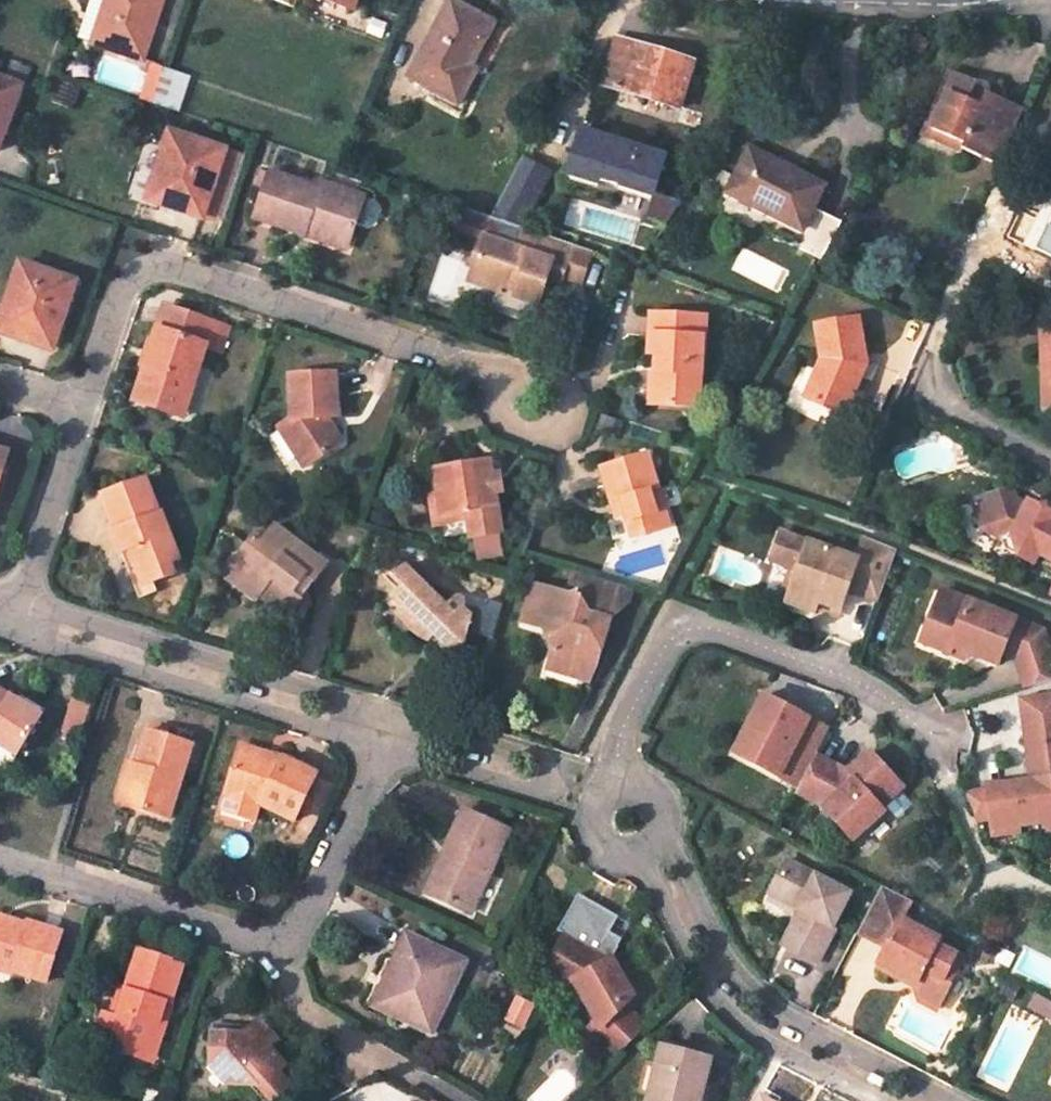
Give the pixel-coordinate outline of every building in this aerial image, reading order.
[(98,19),(109,23),(100,47),(138,61),(152,22),(159,0),(104,0),(98,19)] [(152,22),(174,30),(183,3),(175,0),(159,0),(152,22)] [(360,0),(331,0),(356,9),(360,0)] [(493,30),(450,6),(407,82),(458,111),(474,81),(467,78),(493,30)] [(109,23),(98,19),(89,43),(100,47),(109,23)] [(351,29),(368,35),(370,25),(354,20),(351,29)] [(680,108),(694,65),(616,40),(601,82),(680,108)] [(20,60),(0,53),(0,119),(20,60)] [(985,80),(976,76),(961,68),(951,90),(956,92),(940,128),(949,133),(970,142),(968,147),(1003,162),(1028,104),(993,88),(991,92),(982,88),(985,80)] [(970,142),(949,133),(940,128),(956,92),(951,90),(931,137),(966,153),(968,147),(970,142)] [(171,129),(148,200),(227,226),(250,156),(171,129)] [(657,196),(669,157),(579,131),(565,179),(648,203),(644,217),(670,224),(677,202),(657,196)] [(752,152),(738,180),(724,173),(716,188),(806,232),(827,188),(752,152)] [(320,191),(271,174),(256,220),(308,238),(311,229),(352,244),(367,201),(321,186),(320,191)] [(525,219),(539,194),(514,180),(501,207),(525,219)] [(583,289),(596,254),(465,210),(458,230),(486,240),(471,284),(501,293),(503,287),(518,292),(516,298),(533,304),(539,306),(547,286),(538,283),(541,274),(557,280),(583,289)] [(350,252),(352,244),(311,229),(308,238),(350,252)] [(7,296),(61,313),(72,278),(18,261),(7,296)] [(541,274),(538,283),(547,286),(554,290),(557,280),(541,274)] [(503,287),(501,293),(497,305),(529,316),(533,304),(516,298),(518,292),(503,287)] [(0,318),(0,327),(52,343),(61,313),(7,296),(0,318)] [(192,398),(209,348),(215,350),(225,353),(232,329),(168,307),(137,400),(173,413),(179,394),(192,398)] [(702,410),(709,319),(657,316),(654,357),(666,357),(665,373),(659,373),(657,407),(702,410)] [(806,397),(844,415),(866,366),(856,319),(816,326),(823,361),(806,397)] [(342,419),(340,375),(295,376),(296,420),(282,429),(303,463),(322,452),(326,458),(346,445),(336,428),(331,428),(331,419),(342,419)] [(179,394),(173,413),(186,417),(192,398),(179,394)] [(322,452),(303,463),(308,469),(326,458),(322,452)] [(627,500),(633,515),(641,537),(678,523),(652,453),(605,470),(618,503),(627,500)] [(506,534),(493,463),(438,474),(442,496),(446,519),(470,515),(471,523),(474,540),(478,539),(501,535),(506,534)] [(181,575),(177,566),(188,562),(170,513),(167,514),(155,481),(112,499),(124,530),(119,533),(128,558),(138,554),(151,586),(181,575)] [(974,501),(983,529),(1005,540),(1014,536),(1021,556),(1036,564),(1041,553),(1050,558),(1050,509),(1031,499),(1028,503),(1018,498),(1014,486),(974,501)] [(471,523),(470,515),(446,519),(442,496),(432,498),(439,529),(471,523)] [(618,503),(624,518),(633,515),(627,500),(618,503)] [(262,538),(239,565),(254,577),(257,574),(270,585),(264,592),(285,610),(289,605),(296,611),(305,600),(298,594),(311,578),(318,584),(331,569),(281,527),(268,543),(262,538)] [(863,557),(791,532),(779,560),(798,568),(801,580),(793,605),(821,614),(824,604),(843,611),(852,588),(886,601),(906,547),(872,533),(863,557)] [(501,535),(478,539),(482,564),(506,559),(501,535)] [(1021,556),(1014,536),(1005,540),(1008,550),(1021,556)] [(254,577),(239,565),(230,575),(258,599),(264,592),(270,585),(257,574),(254,577)] [(408,588),(420,576),(412,568),(400,580),(408,588)] [(576,584),(578,587),(581,593),(577,596),(553,589),(549,605),(534,601),(529,623),(550,629),(564,650),(558,671),(591,681),(596,666),(609,670),(623,623),(639,605),(642,591),(580,572),(576,584)] [(415,635),(431,644),(435,639),(442,633),(450,641),(444,648),(450,655),(445,660),(460,676),(473,631),(459,616),(466,609),(467,606),(465,601),(462,600),(458,601),(451,608),(420,576),(408,588),(397,599),(423,627),(415,635)] [(534,601),(549,605),(553,589),(539,585),(534,601)] [(1008,666),(1013,653),(1023,657),(1034,687),(1050,681),(1050,631),(952,592),(931,641),(960,653),(962,648),(1008,666)] [(591,681),(603,684),(609,670),(596,666),(591,681)] [(0,685),(0,740),(17,751),(42,713),(0,685)] [(94,701),(75,695),(65,727),(85,733),(94,701)] [(1028,699),(1037,777),(1038,790),(1019,792),(1017,779),(991,782),(992,788),(972,794),(983,822),(995,820),(997,836),(1023,834),(1022,828),(1045,826),(1050,828),(1050,696),(1028,699)] [(826,758),(840,731),(805,713),(802,717),(792,711),(795,707),(775,697),(757,732),(772,740),(760,763),(809,789),(825,759),(826,758)] [(192,739),(147,726),(138,761),(143,762),(132,800),(170,811),(192,739)] [(289,757),(293,750),(247,737),(245,743),(289,757)] [(298,816),(327,771),(293,750),(289,757),(245,743),(232,786),(226,802),(259,812),(265,796),(268,797),(298,816)] [(826,758),(825,759),(899,798),(911,788),(880,754),(858,774),(826,758)] [(143,762),(138,761),(129,758),(119,796),(132,800),(143,762)] [(899,798),(825,759),(809,789),(807,794),(833,809),(831,811),(861,843),(892,813),(888,808),(899,798)] [(1038,790),(1037,777),(1017,779),(1019,792),(1038,790)] [(472,819),(454,855),(462,859),(440,904),(475,921),(514,839),(472,819)] [(462,859),(454,855),(432,900),(440,904),(462,859)] [(859,895),(807,867),(796,861),(779,895),(807,910),(808,910),(803,917),(811,921),(803,936),(833,951),(843,933),(840,931),(859,895)] [(944,936),(905,917),(914,900),(888,886),(862,937),(889,951),(882,967),(907,979),(911,973),(922,978),(917,986),(925,1000),(941,1008),(967,956),(941,943),(944,936)] [(774,903),(803,917),(808,910),(807,910),(779,895),(774,903)] [(803,917),(795,931),(803,936),(811,921),(803,917)] [(52,983),(66,933),(30,923),(29,928),(0,918),(0,962),(17,967),(15,972),(52,983)] [(795,931),(785,948),(793,953),(803,936),(795,931)] [(833,951),(803,936),(793,953),(822,969),(833,951)] [(438,1038),(472,967),(412,938),(399,965),(393,964),(371,1007),(438,1038)] [(575,978),(614,1009),(608,1015),(636,1043),(654,1025),(636,1007),(644,997),(616,964),(609,970),(603,966),(607,960),(574,939),(557,966),(575,978)] [(142,951),(129,992),(121,1019),(113,1017),(106,1014),(96,1045),(138,1058),(142,1047),(161,1052),(173,1012),(166,1009),(173,987),(180,989),(188,964),(142,951)] [(14,977),(15,972),(17,967),(0,962),(0,972),(14,977)] [(173,987),(166,1009),(173,1012),(180,989),(173,987)] [(121,1019),(129,992),(121,990),(113,1017),(121,1019)] [(533,999),(517,991),(506,1012),(522,1021),(533,999)] [(275,1045),(283,1038),(262,1018),(249,1032),(218,1031),(215,1063),(234,1082),(266,1084),(280,1100),(298,1084),(285,1070),(292,1063),(275,1045)] [(718,1058),(668,1046),(652,1100),(706,1100),(718,1058)] [(157,1064),(161,1052),(142,1047),(138,1058),(157,1064)]
